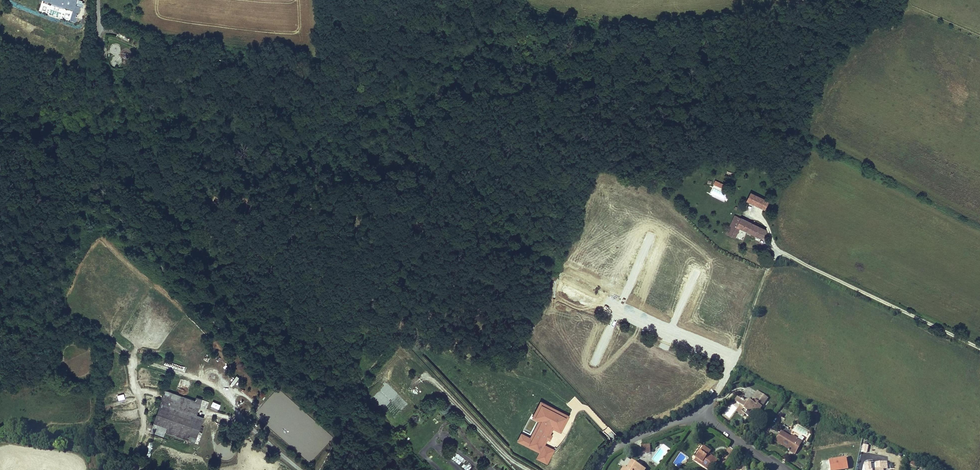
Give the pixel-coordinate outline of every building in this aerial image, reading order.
[(73,11),(70,21),(76,23),(83,2),(78,0),(40,0),(73,11)] [(750,193),(746,203),(766,210),(769,200),(750,193)] [(729,231),(737,235),(740,228),(755,236),(759,228),(736,217),(729,231)] [(759,228),(755,236),(762,239),(766,231),(759,228)] [(758,405),(759,404),(765,395),(758,391),(753,399),(755,401),(753,404),(750,402),(747,405),(743,403),(744,401),(742,400),(741,401),(739,400),(737,404),(740,406),(740,409),(738,411),(746,416),(749,412),(752,411),(759,416),(762,412),(760,411),(762,408),(758,405)] [(152,430),(163,434),(165,428),(189,437),(201,404),(166,392),(155,422),(153,422),(151,426),(153,426),(152,430)] [(567,413),(538,399),(531,415),(537,418),(529,434),(520,429),(515,439),(538,450),(535,456),(547,462),(555,447),(544,442),(551,426),(559,430),(567,413)] [(213,402),(211,407),(219,410),(221,405),(213,402)] [(792,434),(783,428),(779,434),(778,434),(776,438),(781,441),(782,439),(791,445),(792,443),(795,446),(799,440),(797,439),(799,435),(794,432),(792,434)] [(802,442),(799,440),(795,446),(792,443),(791,445),(790,446),(796,450),(802,442)] [(650,445),(642,446),(643,454),(651,453),(650,445)] [(703,450),(695,462),(706,469),(711,469),(716,463),(708,457),(707,459),(706,458),(709,454),(703,450)] [(453,460),(459,465),(464,459),(458,454),(453,460)] [(829,460),(830,469),(843,469),(848,469),(847,458),(829,460)]
